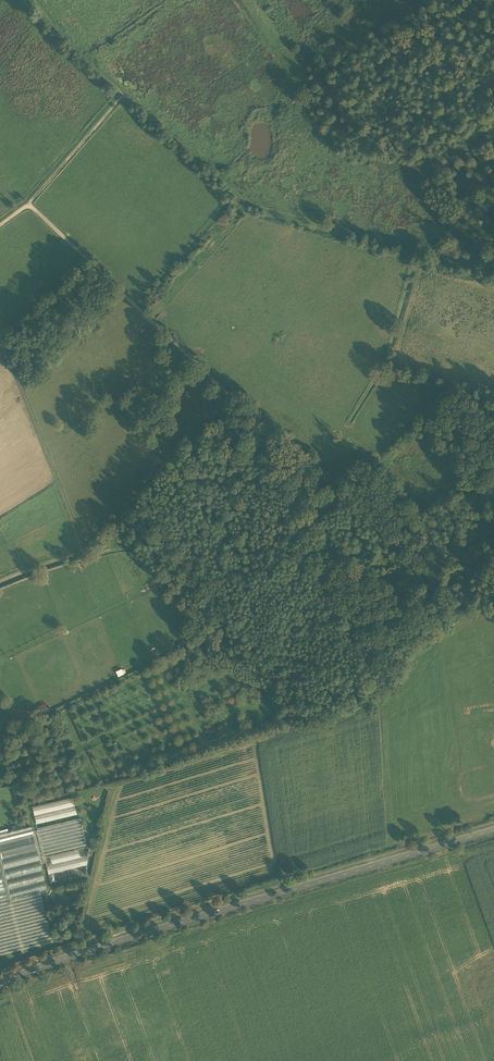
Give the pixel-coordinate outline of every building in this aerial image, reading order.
[(118,676),(125,674),(122,668),(116,671),(118,676)] [(38,706),(42,714),(48,710),(45,703),(38,706)] [(32,807),(36,824),(77,815),(72,797),(32,807)] [(38,830),(44,856),(86,846),(80,818),(37,828),(38,830)] [(33,836),(32,831),(31,827),(0,835),(0,844),(33,836)] [(38,830),(32,831),(33,836),(40,864),(45,862),(44,857),(44,856),(38,830)] [(40,891),(47,890),(40,864),(33,836),(0,844),(0,854),(12,902),(8,903),(0,905),(0,956),(53,942),(40,891)] [(45,862),(50,883),(85,874),(89,847),(44,857),(45,862)] [(8,903),(12,902),(0,854),(0,869),(8,903)] [(8,903),(0,869),(0,905),(8,903)]
